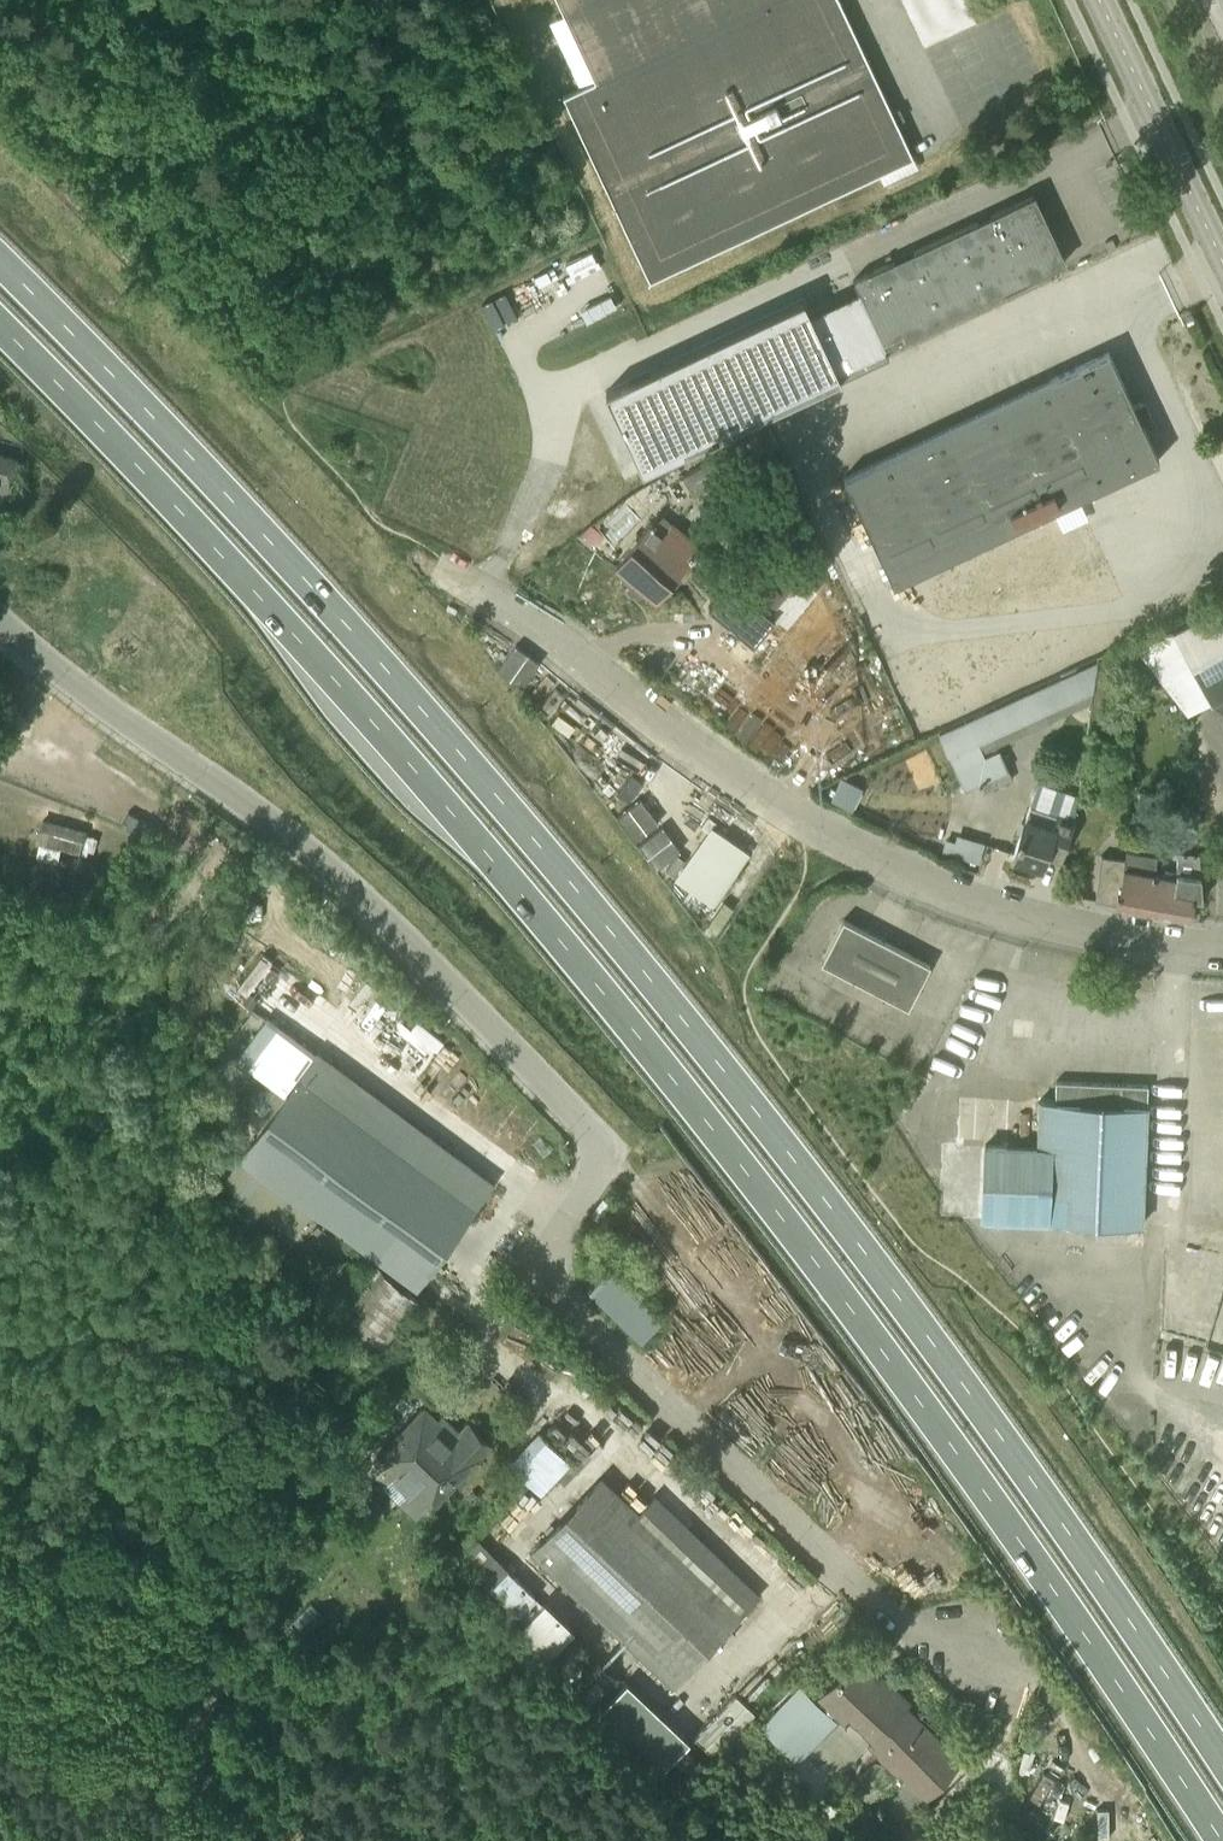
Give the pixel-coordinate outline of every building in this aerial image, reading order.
[(596,81),(564,96),(651,281),(914,158),(839,0),(558,0),(596,81)] [(966,0),(901,0),(924,49),(977,24),(966,0)] [(1067,269),(1036,203),(822,303),(857,377),(930,343),(925,333),(1007,295),(1012,305),(1049,287),(1045,279),(1067,269)] [(654,476),(857,377),(822,303),(617,401),(654,476)] [(1109,352),(1087,363),(845,476),(896,583),(1159,460),(1109,352)] [(764,448),(754,431),(739,439),(748,456),(764,448)] [(684,476),(695,494),(729,473),(718,455),(684,476)] [(1,513),(10,483),(14,484),(19,460),(0,456),(0,512),(1,513)] [(660,510),(631,545),(616,564),(657,598),(700,544),(660,510)] [(591,527),(584,536),(593,544),(601,535),(591,527)] [(786,546),(762,575),(746,594),(769,612),(784,593),(807,564),(786,546)] [(746,594),(730,580),(706,609),(751,645),(775,617),(769,612),(746,594)] [(1212,701),(1222,695),(1222,601),(1172,629),(1212,701)] [(539,662),(516,646),(498,669),(522,686),(539,662)] [(1097,656),(1091,703),(1091,702),(1087,731),(1107,732),(1118,646),(1097,656)] [(983,751),(1091,703),(1097,656),(939,735),(945,754),(949,754),(964,789),(986,780),(989,789),(1013,780),(1000,753),(985,758),(983,751)] [(1212,701),(1222,722),(1222,695),(1212,701)] [(632,774),(618,792),(629,801),(643,783),(632,774)] [(841,776),(830,798),(851,809),(862,787),(841,776)] [(1037,781),(1030,803),(1013,857),(1040,866),(1044,856),(1061,861),(1075,818),(1077,795),(1037,781)] [(1134,817),(1161,818),(1162,803),(1157,802),(1157,794),(1138,793),(1138,802),(1134,802),(1134,817)] [(635,839),(659,821),(641,797),(618,815),(635,839)] [(87,830),(41,818),(35,841),(78,852),(80,846),(92,849),(95,838),(85,836),(87,830)] [(662,827),(639,844),(656,867),(680,850),(662,827)] [(749,852),(717,829),(681,882),(712,904),(749,852)] [(951,833),(947,853),(985,859),(989,839),(951,833)] [(1152,890),(1155,874),(1153,874),(1156,855),(1126,850),(1124,859),(1103,856),(1097,893),(1120,897),(1118,907),(1160,914),(1164,892),(1152,890)] [(1164,892),(1160,914),(1192,920),(1194,899),(1202,900),(1199,854),(1177,851),(1174,872),(1164,870),(1163,875),(1155,874),(1152,890),(1164,892)] [(908,1008),(930,965),(843,919),(821,962),(908,1008)] [(250,1067),(286,1094),(298,1078),(316,1054),(279,1027),(250,1067)] [(306,1080),(245,1162),(319,1216),(400,1276),(461,1195),(306,1080)] [(985,1218),(1142,1225),(1148,1085),(1056,1081),(1055,1102),(1040,1101),(1038,1146),(989,1144),(985,1218)] [(238,1195),(229,1207),(256,1228),(265,1215),(300,1241),(319,1216),(245,1162),(226,1186),(238,1195)] [(339,1322),(382,1355),(422,1303),(380,1270),(339,1322)] [(611,1270),(590,1292),(642,1341),(663,1319),(611,1270)] [(377,1458),(381,1462),(370,1474),(415,1518),(427,1506),(429,1508),(490,1445),(469,1425),(455,1440),(424,1410),(377,1458)] [(513,1462),(546,1493),(577,1459),(544,1429),(513,1462)] [(742,1615),(717,1591),(602,1480),(535,1551),(675,1685),(726,1632),(742,1615)] [(537,1598),(508,1570),(490,1552),(471,1571),(518,1617),(537,1598)] [(574,1629),(544,1601),(518,1629),(547,1657),(574,1629)] [(854,1659),(838,1677),(820,1698),(800,1678),(754,1726),(796,1766),(815,1747),(840,1771),(865,1744),(902,1780),(922,1799),(959,1761),(905,1708),(909,1703),(882,1677),(878,1680),(854,1659)] [(596,1700),(613,1681),(598,1666),(580,1685),(596,1700)] [(627,1682),(601,1709),(663,1768),(689,1742),(627,1682)] [(734,1694),(694,1736),(714,1755),(754,1713),(734,1694)]
